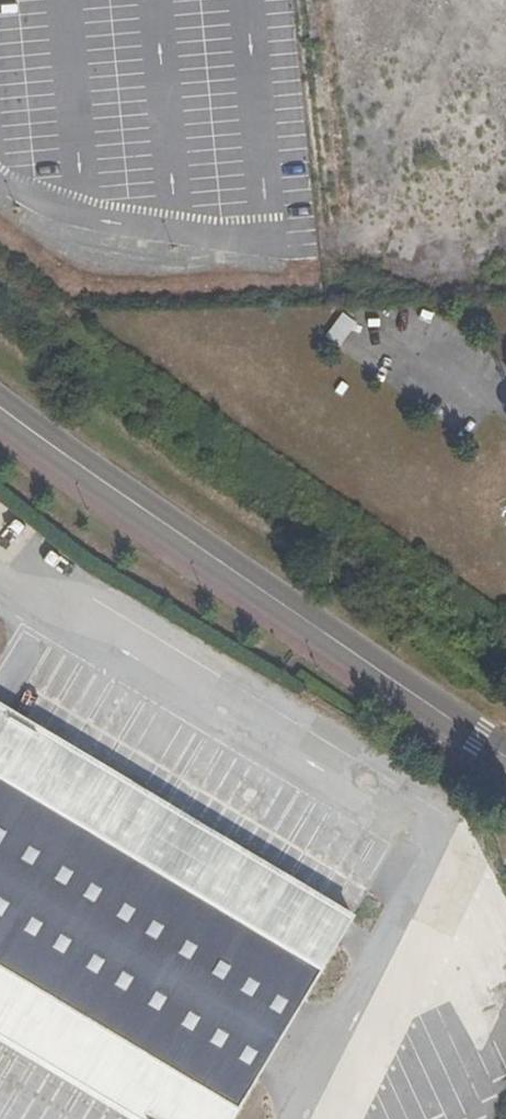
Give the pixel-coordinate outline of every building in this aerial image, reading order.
[(352,324),(339,314),(323,336),(336,345),(352,324)] [(324,971),(356,917),(0,708),(0,780),(324,971)] [(243,1109),(324,971),(0,780),(0,967),(243,1109)] [(0,967),(0,1039),(19,1039),(13,1049),(131,1118),(237,1118),(243,1109),(0,967)]
